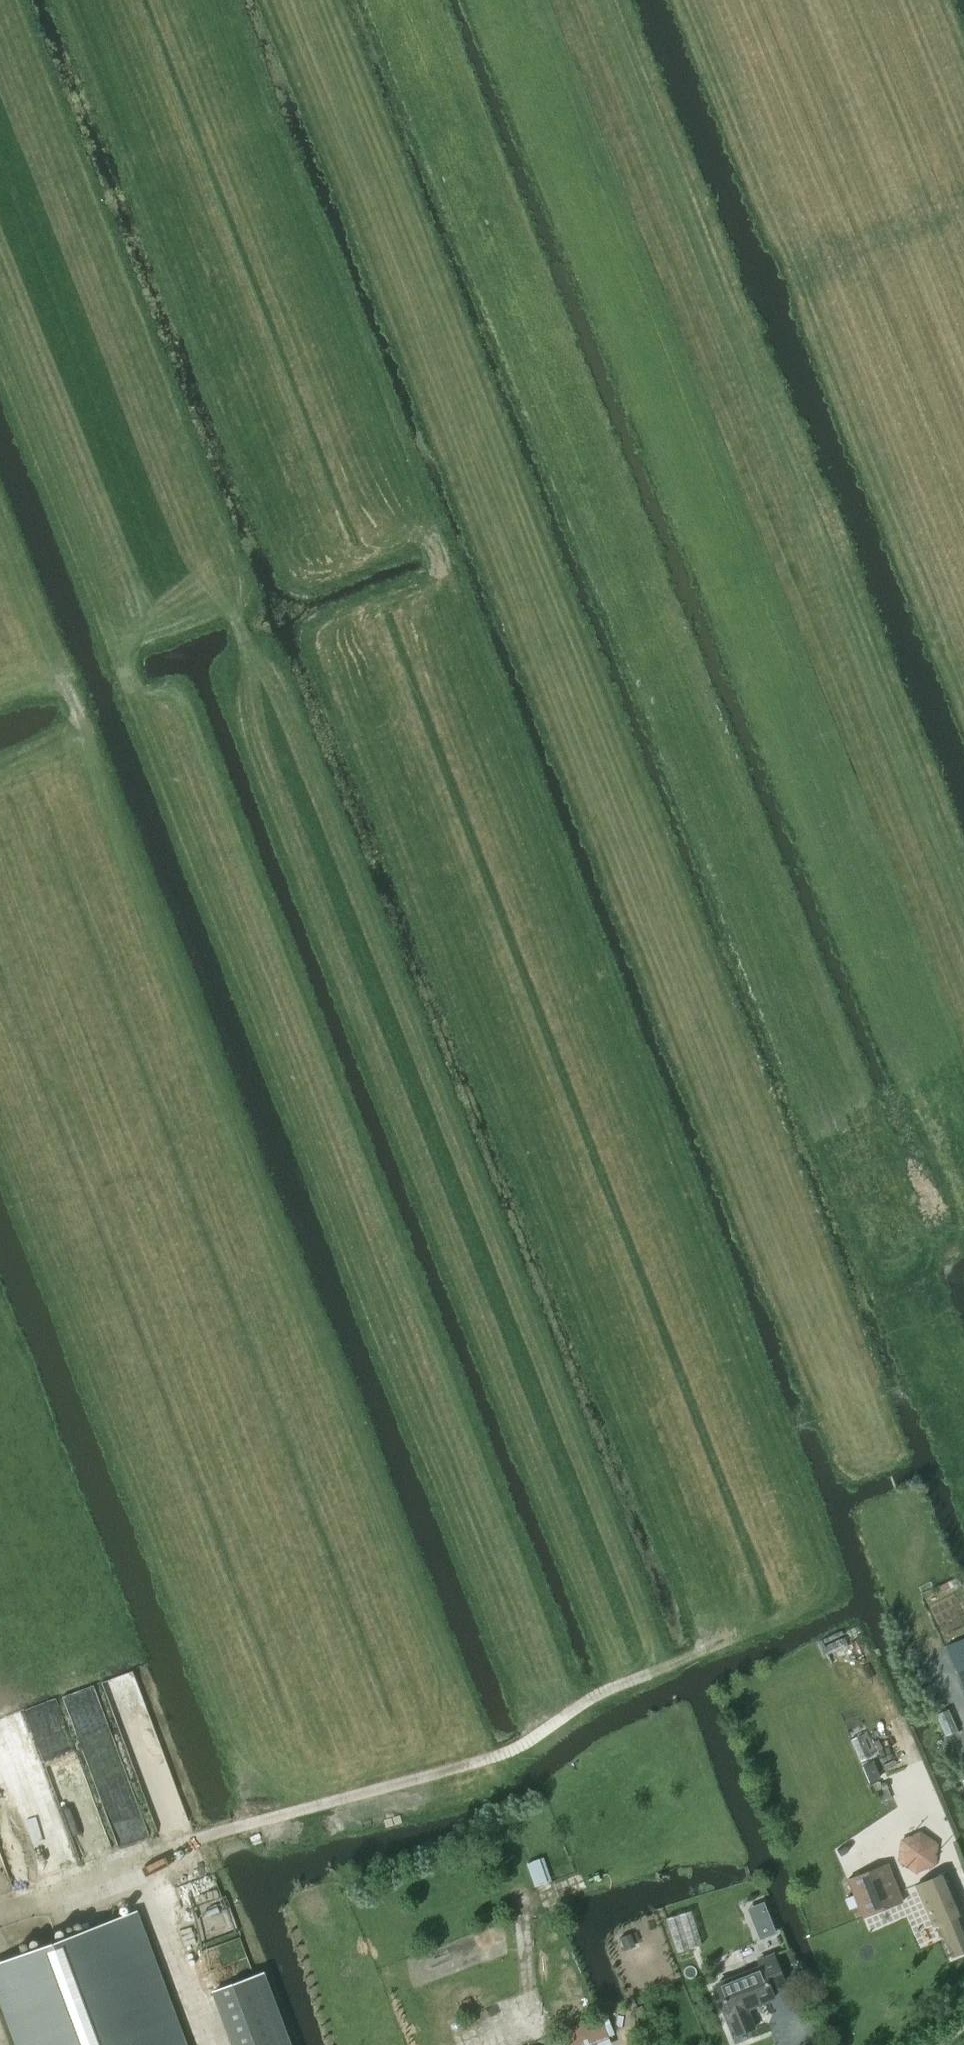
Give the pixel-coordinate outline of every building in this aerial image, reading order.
[(963,1689),(963,1637),(946,1645),(963,1689)] [(900,1839),(898,1860),(914,1873),(934,1865),(937,1843),(926,1835),(920,1831),(900,1839)] [(861,1917),(902,1900),(887,1863),(846,1879),(861,1917)] [(929,1919),(932,1926),(936,1924),(950,1956),(963,1951),(963,1926),(959,1914),(963,1912),(946,1872),(914,1885),(929,1919)] [(133,1913),(0,1963),(0,1990),(20,2044),(182,2044),(133,1913)] [(776,1933),(772,1924),(755,1930),(759,1939),(776,1933)] [(641,1946),(635,1929),(618,1936),(624,1953),(641,1946)] [(761,1965),(717,1981),(737,2031),(753,2025),(747,2008),(775,1996),(773,1991),(787,1985),(784,1978),(774,1953),(759,1959),(761,1965)] [(261,1972),(215,1990),(235,2044),(288,2044),(261,1972)] [(610,2040),(600,2015),(558,2031),(563,2044),(597,2044),(610,2040)]
